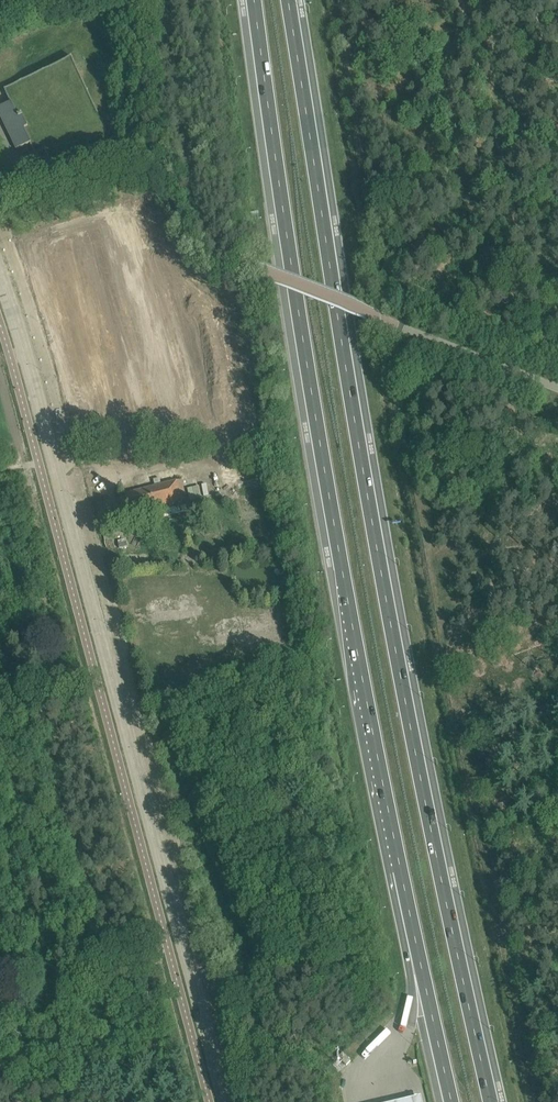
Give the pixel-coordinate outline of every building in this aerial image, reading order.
[(12,101),(0,107),(0,115),(16,149),(31,141),(25,127),(28,126),(22,113),(18,114),(12,101)] [(237,481),(233,462),(220,464),(225,484),(237,481)] [(120,496),(125,515),(185,500),(180,481),(120,496)] [(338,1058),(346,1066),(351,1061),(343,1053),(338,1058)]
